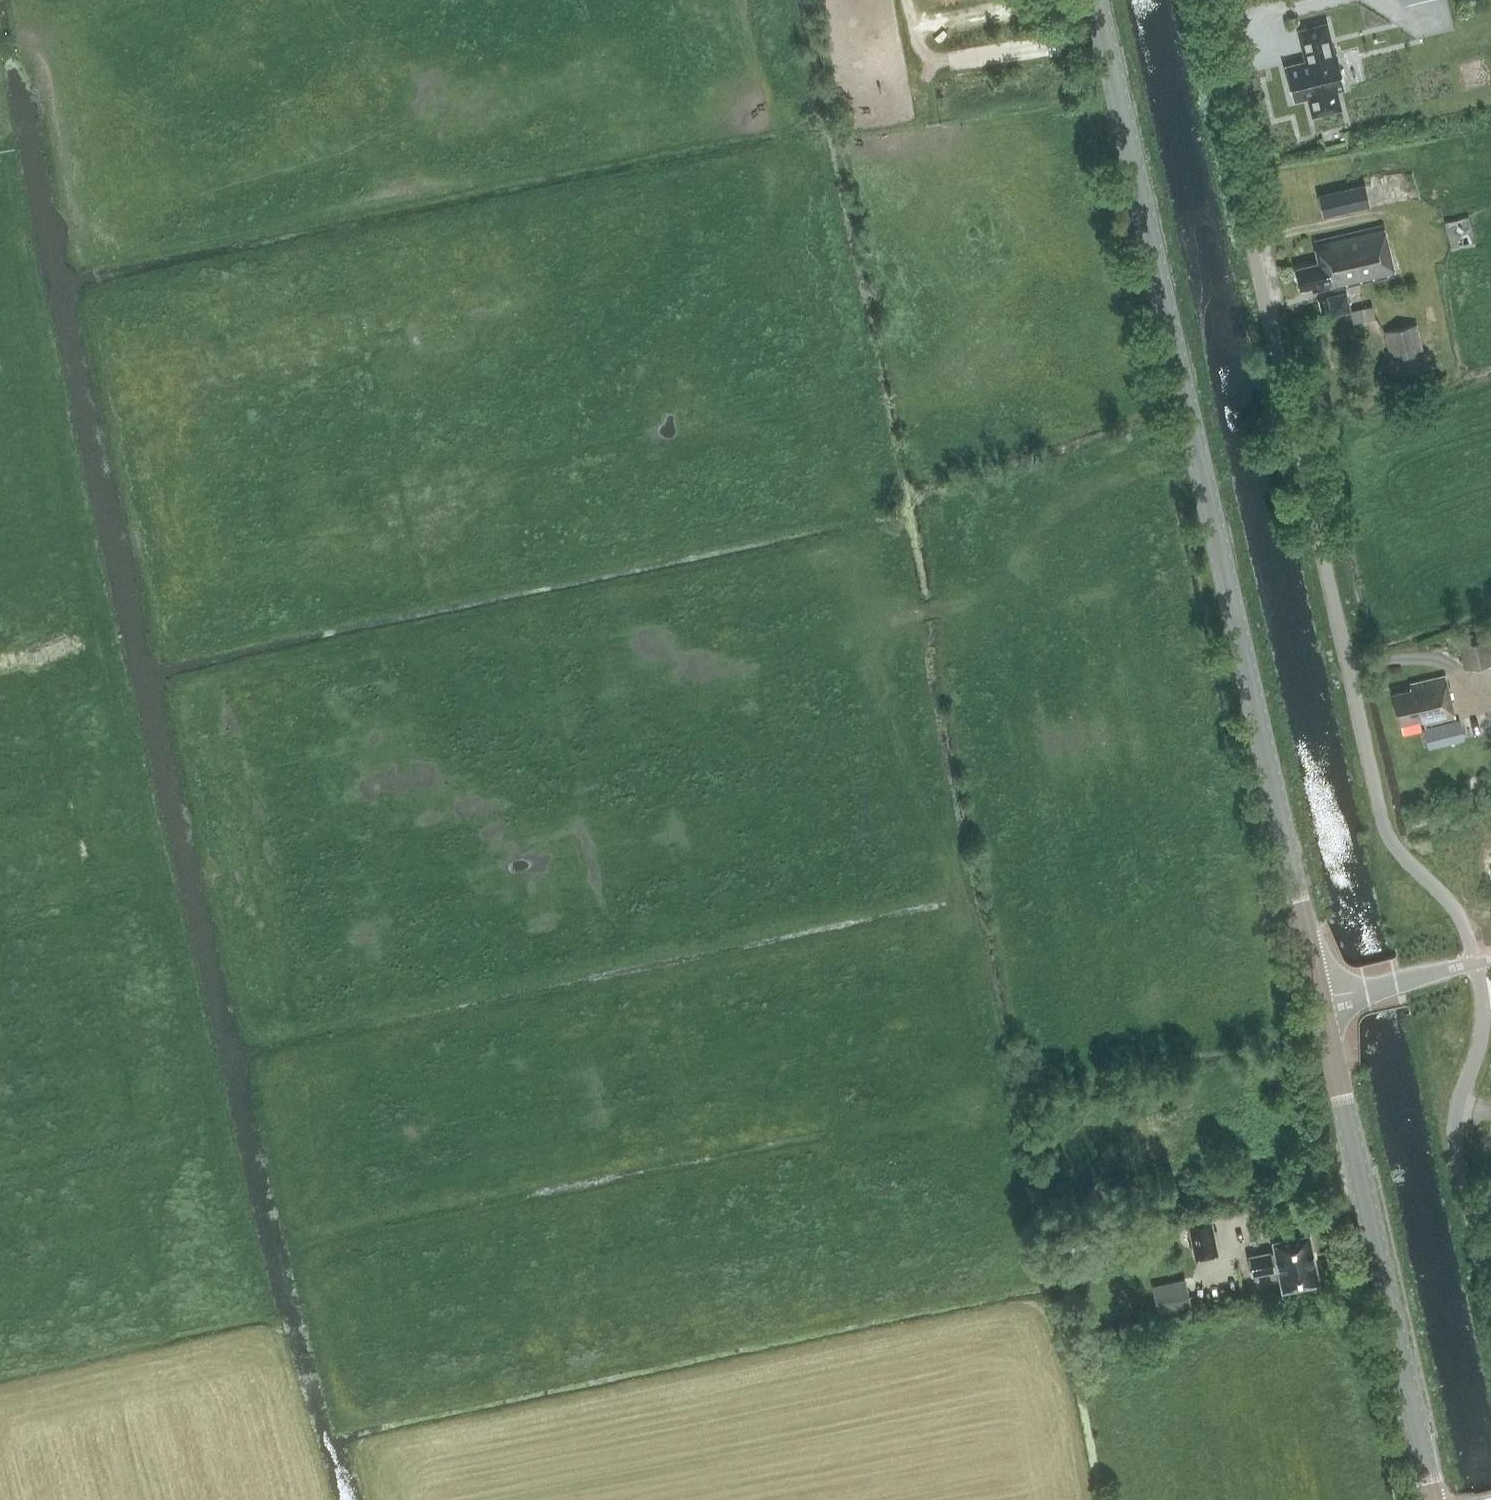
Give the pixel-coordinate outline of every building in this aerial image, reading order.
[(1322,25),(1295,31),(1303,61),(1284,66),(1293,100),(1311,95),(1316,114),(1343,107),(1338,89),(1345,87),(1337,53),(1330,55),(1322,25)] [(1370,206),(1365,183),(1318,194),(1323,217),(1370,206)] [(1450,243),(1477,242),(1475,216),(1449,217),(1450,243)] [(1296,267),(1301,288),(1313,286),(1314,291),(1333,286),(1334,289),(1395,275),(1383,225),(1313,241),(1318,262),(1296,267)] [(1319,299),(1322,312),(1330,310),(1327,297),(1319,299)] [(1372,305),(1350,310),(1353,323),(1375,318),(1372,305)] [(1384,332),(1394,375),(1427,367),(1417,324),(1384,332)] [(1490,664),(1490,643),(1488,630),(1457,636),(1464,669),(1490,664)] [(1400,724),(1422,718),(1424,724),(1455,717),(1446,675),(1410,683),(1411,689),(1393,693),(1400,724)] [(1425,728),(1429,747),(1465,739),(1460,720),(1425,728)] [(1195,1258),(1219,1253),(1211,1215),(1187,1219),(1195,1258)] [(1282,1289),(1318,1282),(1308,1234),(1273,1242),(1275,1251),(1247,1257),(1251,1275),(1278,1269),(1282,1289)] [(1188,1295),(1155,1302),(1157,1316),(1191,1310),(1188,1295)]
